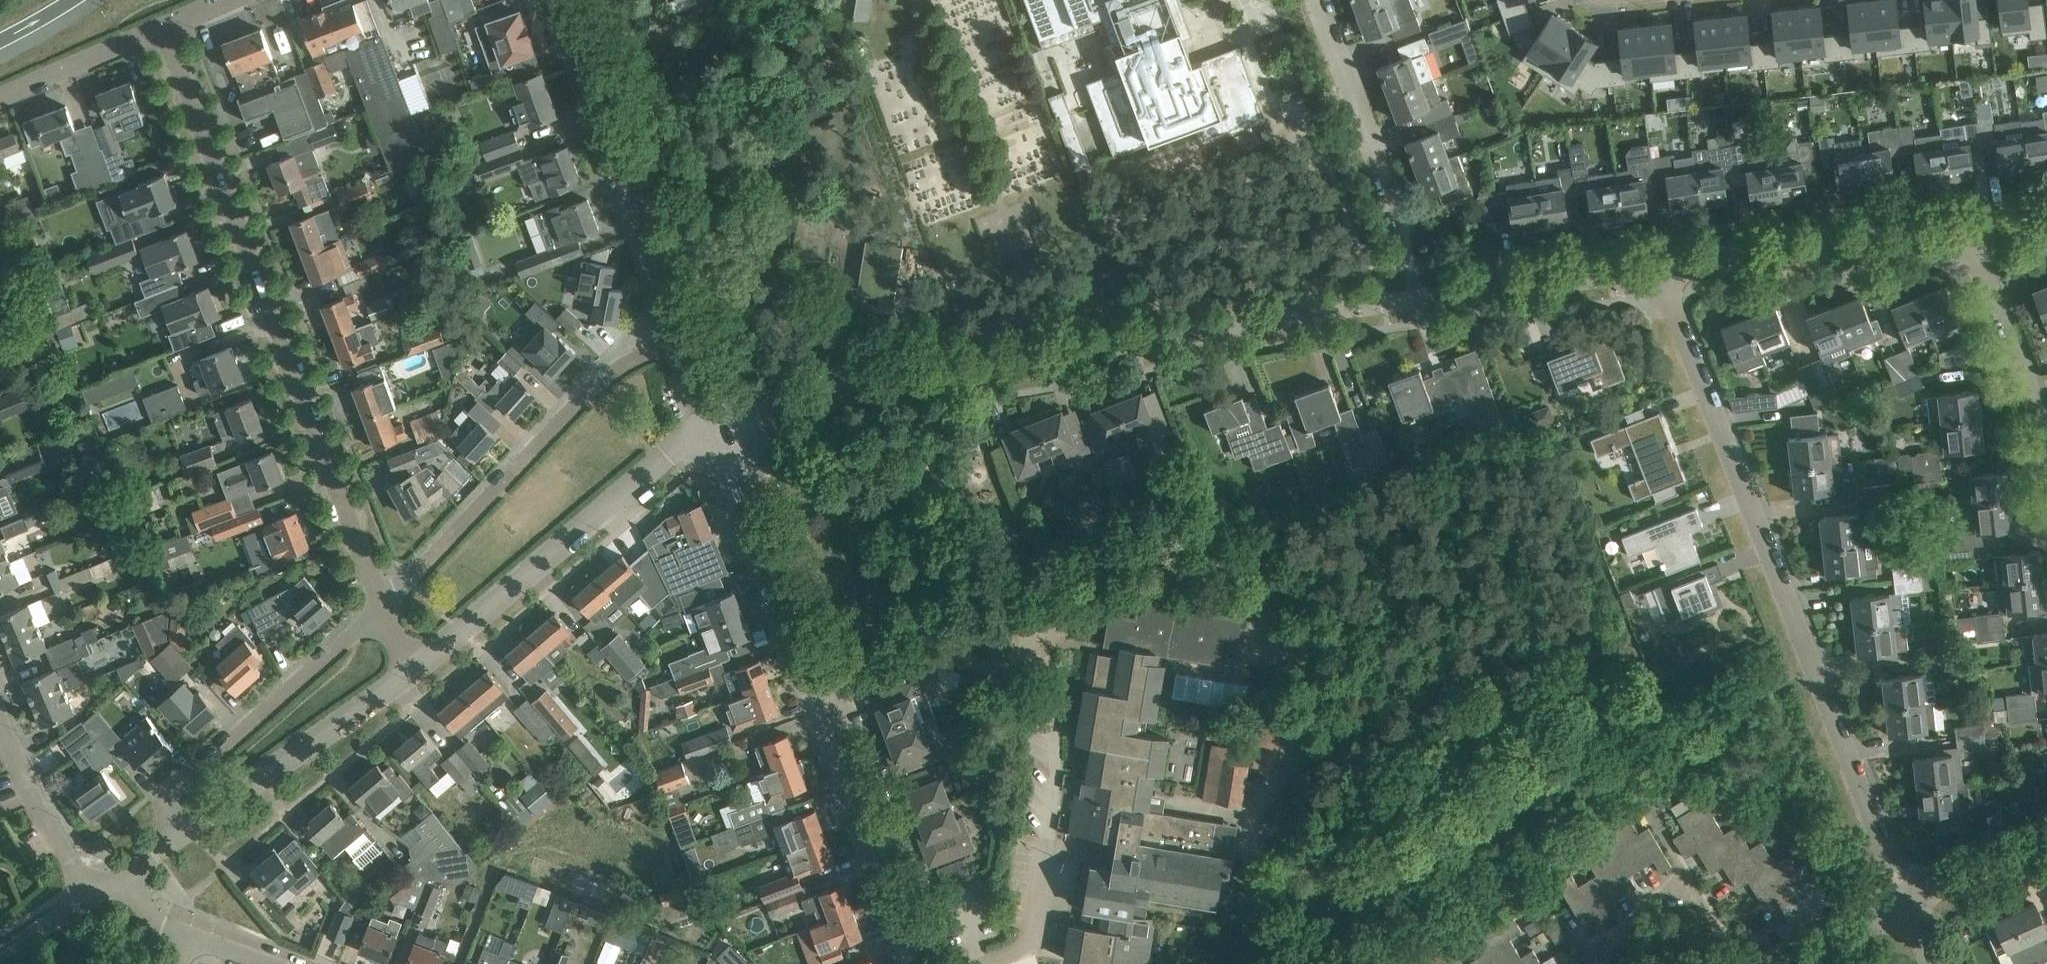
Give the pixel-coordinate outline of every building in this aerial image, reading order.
[(336,1),(353,44),(343,48),(349,63),(367,108),(391,170),(425,157),(427,156),(369,0),(338,0),(336,1)] [(441,0),(433,0),(430,1),(429,0),(385,0),(389,11),(411,3),(415,14),(431,8),(434,15),(429,17),(443,53),(461,46),(457,37),(455,31),(453,31),(449,19),(441,0)] [(450,19),(465,13),(460,0),(443,0),(450,19)] [(465,13),(466,13),(476,9),(473,0),(460,0),(465,13)] [(598,13),(612,8),(609,0),(593,0),(598,13)] [(674,12),(698,4),(697,0),(670,0),(674,12)] [(840,11),(868,16),(871,0),(842,0),(840,11)] [(1043,49),(1054,45),(1052,39),(1051,40),(1050,35),(1103,15),(1113,42),(1104,45),(1114,72),(1086,82),(1114,156),(1195,125),(1202,144),(1266,119),(1239,46),(1194,63),(1184,37),(1193,34),(1181,0),(1025,0),(1043,49)] [(1357,13),(1390,0),(1389,0),(1352,0),(1357,13)] [(1390,0),(1357,13),(1366,37),(1391,28),(1395,39),(1421,30),(1415,15),(1397,21),(1390,0)] [(1504,19),(1528,11),(1524,0),(1497,0),(1504,19)] [(1876,45),(1877,55),(1878,55),(1872,0),(1870,0),(1848,3),(1851,32),(1837,34),(1840,59),(1864,56),(1863,47),(1876,45)] [(1899,27),(1895,0),(1872,0),(1878,55),(1916,50),(1913,25),(1899,27)] [(1927,24),(1913,25),(1916,50),(1931,48),(1930,44),(1953,41),(1948,0),(1924,0),(1927,24)] [(1977,38),(1978,43),(1992,42),(1989,17),(1976,18),(1974,0),(1948,0),(1953,41),(1977,38)] [(2002,34),(2029,31),(2030,38),(2046,37),(2043,3),(2028,4),(2027,0),(1999,0),(2002,34)] [(328,8),(301,19),(314,53),(318,63),(326,60),(330,71),(349,63),(343,48),(353,44),(336,1),(335,1),(337,5),(328,8)] [(1796,8),(1802,58),(1803,58),(1802,53),(1823,51),(1824,61),(1840,59),(1837,34),(1823,36),(1820,6),(1796,8)] [(1802,58),(1796,8),(1773,11),(1776,41),(1763,42),(1766,67),(1780,65),(1779,61),(1802,58)] [(520,11),(478,26),(494,71),(497,79),(539,63),(530,37),(526,24),(525,24),(520,11)] [(1504,19),(1510,33),(1533,25),(1528,11),(1504,19)] [(450,19),(449,19),(453,31),(455,31),(457,37),(461,36),(456,24),(468,19),(466,13),(465,13),(450,19)] [(1552,14),(1522,60),(1544,74),(1574,28),(1570,25),(1572,24),(1558,15),(1557,16),(1552,14)] [(1766,67),(1763,42),(1750,44),(1747,14),(1721,17),(1726,62),(1750,59),(1751,69),(1766,67)] [(1698,50),(1686,51),(1689,76),(1702,74),(1701,65),(1726,62),(1721,17),(1695,20),(1698,50)] [(1464,18),(1427,31),(1434,49),(1460,39),(1470,35),(1464,18)] [(1651,80),(1689,76),(1686,51),(1675,52),(1671,23),(1645,26),(1651,80)] [(1626,78),(1650,75),(1650,80),(1651,80),(1645,26),(1619,28),(1622,58),(1609,60),(1611,85),(1627,83),(1626,78)] [(262,28),(223,43),(234,71),(236,71),(245,95),(281,81),(272,57),(262,28)] [(1574,28),(1544,74),(1545,74),(1546,73),(1575,93),(1580,85),(1591,93),(1596,86),(1611,85),(1609,60),(1595,61),(1595,64),(1594,64),(1586,58),(1596,42),(1574,28)] [(1378,67),(1388,95),(1420,83),(1420,82),(1410,57),(1429,50),(1424,37),(1398,47),(1402,58),(1378,67)] [(307,67),(308,71),(318,96),(320,96),(336,89),(330,71),(326,60),(318,63),(307,67)] [(2015,79),(2039,77),(2038,69),(2015,71),(2015,79)] [(296,75),(295,76),(316,128),(330,122),(326,112),(320,96),(318,96),(308,71),(296,75)] [(474,77),(470,79),(470,80),(471,80),(474,88),(497,79),(494,71),(489,74),(488,72),(483,74),(483,72),(474,76),(474,77)] [(503,86),(508,99),(518,127),(531,122),(531,124),(557,115),(545,83),(540,85),(536,75),(542,73),(541,72),(503,86)] [(240,96),(239,97),(248,122),(249,122),(249,121),(276,111),(287,139),(310,130),(316,128),(295,76),(281,81),(245,95),(240,96)] [(1420,82),(1420,83),(1388,95),(1397,120),(1422,111),(1426,121),(1451,111),(1446,98),(1440,100),(1432,77),(1420,82)] [(125,112),(131,126),(144,121),(139,107),(140,107),(130,81),(99,93),(109,118),(125,112)] [(1059,127),(1074,122),(1063,93),(1048,99),(1059,127)] [(1824,97),(1810,98),(1811,111),(1826,110),(1824,97)] [(100,146),(91,123),(76,129),(66,105),(24,122),(33,146),(60,135),(68,154),(80,149),(94,184),(115,176),(107,154),(103,144),(100,146)] [(1467,109),(1454,114),(1457,124),(1470,119),(1467,109)] [(1406,142),(1416,169),(1457,153),(1448,128),(1456,125),(1451,111),(1426,121),(1430,133),(1406,142)] [(2027,169),(2046,166),(2046,111),(2042,112),(2043,117),(2018,121),(2027,169)] [(1977,122),(1981,149),(1994,147),(1998,173),(2027,169),(2018,121),(2017,119),(1992,124),(1991,120),(1977,122)] [(111,122),(96,128),(103,144),(107,154),(121,148),(118,139),(111,122)] [(1948,181),(1975,177),(1971,151),(1981,149),(1977,122),(1940,128),(1941,133),(1940,133),(1948,181)] [(1911,123),(1898,125),(1902,154),(1914,152),(1919,186),(1948,181),(1940,133),(1914,137),(1911,123)] [(334,124),(311,133),(316,147),(339,138),(334,124)] [(1868,148),(1862,149),(1868,186),(1895,181),(1890,155),(1902,154),(1898,125),(1865,131),(1868,148)] [(431,128),(421,132),(430,154),(439,151),(431,128)] [(482,141),(489,159),(521,147),(514,130),(482,141)] [(3,154),(8,166),(31,157),(22,132),(0,140),(0,155),(3,154)] [(1793,136),(1787,145),(1787,149),(1773,151),(1782,200),(1807,196),(1803,170),(1815,168),(1811,139),(1797,141),(1797,139),(1793,136)] [(1839,190),(1868,186),(1862,149),(1861,150),(1859,138),(1833,142),(1832,136),(1818,137),(1823,166),(1835,164),(1839,190)] [(1615,169),(1587,173),(1586,162),(1588,159),(1587,151),(1584,149),(1582,140),(1568,142),(1572,164),(1577,194),(1588,192),(1593,222),(1606,220),(1607,224),(1623,222),(1622,217),(1615,169)] [(1754,154),(1756,167),(1748,169),(1744,141),(1730,144),(1735,172),(1747,170),(1752,204),(1782,200),(1773,151),(1754,154)] [(1615,169),(1622,217),(1648,213),(1644,187),(1656,185),(1651,156),(1649,142),(1631,145),(1625,151),(1628,167),(1615,169)] [(1719,165),(1696,169),(1701,204),(1727,200),(1723,174),(1735,172),(1730,144),(1716,146),(1719,165)] [(545,177),(551,194),(570,187),(568,181),(580,176),(568,145),(539,157),(538,155),(525,159),(521,147),(489,159),(479,162),(485,178),(519,165),(526,184),(545,177)] [(269,164),(280,193),(295,187),(302,205),(330,194),(323,176),(320,177),(309,148),(269,164)] [(1674,152),(1651,156),(1656,185),(1668,183),(1672,209),(1701,204),(1696,169),(1677,172),(1674,152)] [(1472,193),(1457,153),(1416,169),(1425,195),(1443,188),(1448,203),(1472,193)] [(1087,154),(1072,159),(1076,170),(1077,169),(1091,164),(1087,154)] [(1577,194),(1574,176),(1572,164),(1557,166),(1558,176),(1536,179),(1537,189),(1543,226),(1569,222),(1564,196),(1577,194)] [(1087,167),(1076,171),(1080,181),(1091,177),(1087,167)] [(139,183),(140,185),(112,196),(122,222),(112,226),(118,241),(146,231),(140,215),(150,211),(151,213),(177,203),(175,199),(178,198),(173,185),(170,186),(165,173),(139,183)] [(1513,231),(1543,226),(1537,189),(1536,179),(1506,184),(1507,189),(1493,191),(1498,221),(1511,218),(1513,231)] [(59,182),(46,186),(51,199),(63,195),(59,182)] [(364,182),(339,191),(345,207),(370,198),(364,182)] [(1482,223),(1498,221),(1493,191),(1477,193),(1482,223)] [(558,244),(599,229),(588,198),(567,206),(566,202),(546,210),(558,244)] [(46,228),(39,210),(12,220),(20,238),(46,228)] [(302,252),(337,239),(332,225),(333,225),(328,210),(315,215),(314,214),(291,223),(302,252)] [(798,211),(796,254),(831,256),(833,213),(798,211)] [(198,260),(187,229),(142,246),(153,275),(140,280),(146,296),(184,281),(179,268),(198,260)] [(360,276),(388,266),(444,244),(440,234),(384,255),(383,253),(356,264),(360,276)] [(472,235),(460,240),(464,251),(476,246),(472,235)] [(120,262),(139,254),(133,237),(99,250),(106,267),(112,264),(120,262)] [(337,239),(302,252),(314,282),(336,273),(351,267),(340,238),(337,239)] [(894,298),(896,286),(902,247),(867,241),(863,264),(870,265),(866,289),(873,290),(872,294),(879,295),(894,298)] [(564,259),(559,245),(517,260),(522,275),(564,259)] [(1026,250),(1011,256),(1011,257),(1015,267),(1018,274),(1033,268),(1030,261),(1027,251),(1026,250)] [(586,261),(579,296),(601,301),(597,318),(616,322),(622,289),(614,288),(618,267),(586,261)] [(208,285),(163,303),(174,331),(169,333),(175,349),(214,334),(209,320),(220,316),(208,285)] [(2032,291),(2046,328),(2046,285),(2032,291)] [(1917,297),(1931,332),(1959,321),(1946,286),(1917,297)] [(322,305),(334,335),(356,326),(350,309),(358,306),(354,293),(322,305)] [(1860,296),(1832,307),(1846,342),(1874,331),(1860,296)] [(1931,332),(1917,297),(1891,307),(1905,342),(1931,332)] [(372,318),(390,311),(386,299),(367,305),(372,318)] [(553,375),(575,351),(559,337),(559,338),(551,331),(559,323),(536,301),(525,312),(538,324),(519,345),(553,375)] [(469,312),(476,318),(485,309),(478,302),(469,312)] [(1775,306),(1746,317),(1761,352),(1789,341),(1775,306)] [(557,318),(572,331),(582,321),(566,307),(557,318)] [(1850,353),(1846,342),(1832,307),(1806,317),(1822,358),(1811,363),(1821,388),(1833,383),(1827,368),(1831,366),(1834,359),(1850,353)] [(1729,360),(1733,358),(1737,369),(1763,359),(1761,352),(1746,317),(1721,327),(1729,349),(1726,351),(1729,360)] [(356,327),(356,326),(334,335),(345,365),(367,357),(367,356),(376,353),(372,343),(378,341),(371,322),(372,322),(372,321),(356,327)] [(416,335),(421,349),(444,340),(439,327),(416,335)] [(1576,347),(1547,358),(1559,390),(1578,383),(1576,378),(1601,369),(1607,384),(1625,377),(1607,330),(1606,330),(1607,333),(1591,339),(1590,336),(1577,341),(1575,343),(1575,345),(1576,347)] [(232,346),(201,358),(208,375),(194,380),(200,394),(243,377),(232,346)] [(1906,378),(1919,374),(1909,348),(1896,352),(1906,378)] [(1939,351),(1941,366),(1968,363),(1967,348),(1939,351)] [(1483,367),(1475,349),(1455,357),(1458,366),(1423,379),(1419,369),(1388,381),(1402,418),(1419,411),(1421,416),(1469,398),(1484,437),(1505,429),(1483,367)] [(489,389),(488,390),(500,400),(498,402),(514,417),(537,393),(514,373),(522,365),(507,351),(499,361),(513,374),(506,382),(501,378),(493,386),(486,379),(480,386),(462,369),(459,372),(458,371),(455,375),(477,395),(485,386),(489,389)] [(1883,357),(1894,383),(1906,378),(1896,352),(1883,357)] [(1798,367),(1808,393),(1821,388),(1811,363),(1798,367)] [(354,387),(365,417),(387,408),(396,405),(381,364),(358,372),(363,384),(354,387)] [(134,369),(83,388),(87,400),(98,396),(99,398),(140,383),(134,369)] [(1919,374),(1906,378),(1894,383),(1899,397),(1924,387),(1919,374)] [(7,415),(32,404),(28,395),(38,391),(35,383),(0,397),(0,398),(7,415)] [(1361,433),(1352,407),(1339,411),(1329,383),(1295,395),(1300,409),(1286,414),(1299,449),(1316,442),(1310,427),(1334,419),(1344,446),(1363,438),(1361,433)] [(1821,388),(1808,393),(1813,405),(1838,396),(1833,383),(1821,388)] [(83,402),(76,384),(66,388),(73,406),(83,402)] [(174,386),(147,396),(140,399),(144,411),(152,408),(155,415),(181,404),(174,386)] [(1131,390),(1114,397),(1129,434),(1143,429),(1147,441),(1170,432),(1157,398),(1145,402),(1141,391),(1133,395),(1131,390)] [(1941,421),(1979,417),(1976,390),(1938,394),(1938,395),(1926,396),(1929,422),(1941,421)] [(1750,409),(1778,406),(1776,392),(1748,395),(1750,409)] [(1249,454),(1254,469),(1255,469),(1255,467),(1277,459),(1278,461),(1279,460),(1279,459),(1291,454),(1279,422),(1278,422),(1279,424),(1267,428),(1256,396),(1244,401),(1242,396),(1204,409),(1205,412),(1206,422),(1209,422),(1212,432),(1224,428),(1225,430),(1229,429),(1228,427),(1232,425),(1243,455),(1247,453),(1247,454),(1249,454)] [(1129,434),(1114,397),(1099,403),(1100,407),(1092,410),(1096,421),(1085,425),(1098,460),(1120,451),(1116,439),(1129,434)] [(252,398),(214,412),(225,440),(239,434),(240,436),(263,428),(252,398)] [(461,445),(460,446),(475,460),(497,435),(492,431),(501,421),(480,402),(471,412),(472,414),(452,437),(461,445)] [(1501,410),(1508,429),(1519,425),(1512,406),(1501,410)] [(1629,424),(1590,439),(1597,455),(1632,441),(1646,477),(1629,484),(1635,499),(1652,492),(1656,503),(1667,498),(1679,493),(1678,492),(1677,493),(1674,484),(1685,479),(1676,455),(1675,456),(1674,456),(1670,447),(1672,446),(1670,440),(1659,412),(1645,417),(1642,409),(1643,408),(1643,407),(1642,406),(1624,412),(1629,424)] [(387,408),(365,417),(377,448),(408,436),(402,421),(394,425),(387,408)] [(439,432),(444,411),(437,409),(411,418),(419,440),(439,432)] [(1052,409),(1035,415),(1050,452),(1063,447),(1068,459),(1090,450),(1077,416),(1066,420),(1062,410),(1053,413),(1052,409)] [(1050,452),(1035,415),(1019,421),(1021,426),(1012,429),(1017,439),(1005,444),(1018,478),(1041,469),(1036,457),(1050,452)] [(1979,417),(1941,421),(1944,452),(1983,448),(1979,417)] [(75,430),(87,458),(102,452),(90,424),(75,430)] [(1376,428),(1361,433),(1363,438),(1378,476),(1392,471),(1376,428)] [(1826,435),(1826,433),(1789,437),(1792,468),(1841,463),(1838,434),(1826,435)] [(189,473),(217,462),(210,445),(182,456),(189,473)] [(47,465),(40,448),(3,463),(10,480),(47,465)] [(395,473),(421,463),(415,448),(389,458),(395,473)] [(1912,467),(1940,464),(1938,452),(1932,452),(1929,450),(1917,451),(1915,454),(1910,455),(1907,452),(1900,453),(1898,456),(1899,469),(1912,467)] [(246,491),(260,486),(261,487),(283,478),(272,451),(236,465),(246,491)] [(1787,468),(1789,486),(1794,486),(1795,495),(1832,491),(1833,498),(1851,496),(1849,478),(1843,478),(1841,463),(1792,468),(1787,468)] [(1940,464),(1912,467),(1913,482),(1941,478),(1940,464)] [(415,471),(391,485),(407,515),(431,502),(430,501),(443,491),(448,495),(458,484),(442,470),(438,475),(427,465),(415,471)] [(1970,474),(1974,501),(2011,497),(2008,470),(1970,474)] [(1864,499),(1892,496),(1890,483),(1862,486),(1864,499)] [(228,496),(193,510),(194,513),(199,528),(213,523),(237,514),(230,497),(230,496),(228,496)] [(1892,496),(1864,499),(1865,513),(1893,510),(1892,496)] [(1974,501),(1961,502),(1965,533),(2014,528),(2011,497),(1974,501)] [(667,516),(643,536),(644,537),(649,548),(670,591),(672,594),(674,593),(699,583),(721,575),(729,572),(728,571),(721,573),(707,536),(714,534),(702,502),(667,516)] [(237,514),(213,523),(219,538),(248,527),(254,544),(261,563),(255,565),(259,574),(297,559),(293,551),(307,545),(308,545),(296,513),(264,524),(257,506),(256,507),(237,514)] [(1666,573),(1700,560),(1688,530),(1702,525),(1696,508),(1621,537),(1629,555),(1655,545),(1666,573)] [(37,523),(33,513),(30,514),(2,526),(7,537),(35,525),(34,524),(37,523)] [(1820,517),(1823,548),(1863,543),(1859,513),(1820,517)] [(152,537),(143,515),(134,519),(143,541),(152,537)] [(188,533),(180,536),(186,551),(193,548),(188,533)] [(1928,550),(1944,548),(1962,546),(1960,533),(1926,537),(1928,550)] [(11,561),(1,539),(0,539),(0,565),(11,561)] [(1877,575),(1873,542),(1863,543),(1823,548),(1826,575),(1860,571),(1861,577),(1877,575)] [(1972,545),(1962,546),(1944,548),(1945,561),(1973,558),(1972,545)] [(1108,559),(1103,547),(1090,552),(1095,564),(1108,559)] [(623,555),(599,575),(620,599),(624,605),(640,591),(653,606),(670,591),(649,548),(630,564),(623,555)] [(2002,554),(2005,581),(2042,577),(2039,550),(2002,554)] [(0,565),(0,591),(20,583),(11,561),(0,565)] [(1723,578),(1717,562),(1652,587),(1665,620),(1684,613),(1689,622),(1721,603),(1716,590),(1713,592),(1709,583),(1723,578)] [(1892,566),(1894,579),(1921,576),(1920,563),(1892,566)] [(90,566),(60,578),(52,581),(56,591),(63,588),(64,589),(94,577),(90,566)] [(1077,580),(1088,576),(1085,568),(1074,573),(1077,580)] [(52,581),(60,578),(56,569),(48,572),(52,581)] [(599,575),(574,596),(595,621),(620,599),(599,575)] [(295,584),(280,591),(287,603),(293,614),(297,612),(297,613),(310,628),(332,608),(304,576),(295,584)] [(1921,576),(1894,579),(1895,592),(1901,591),(1901,593),(1908,592),(1923,590),(1922,577),(1921,576)] [(2042,577),(2005,581),(1997,582),(2000,612),(1975,615),(1976,627),(2004,624),(2003,613),(2046,608),(2042,577)] [(699,583),(674,593),(679,604),(682,602),(685,608),(685,611),(693,608),(701,629),(743,614),(734,590),(727,593),(709,600),(704,586),(701,587),(699,583)] [(1635,603),(1630,590),(1619,594),(1624,607),(1635,603)] [(280,591),(248,609),(260,631),(293,614),(287,603),(280,591)] [(1904,621),(1901,593),(1901,591),(1895,592),(1851,597),(1855,627),(1904,621)] [(0,615),(0,627),(5,639),(38,625),(51,620),(42,598),(29,603),(0,615)] [(679,604),(661,616),(665,628),(685,621),(681,610),(685,608),(682,602),(679,604)] [(1106,644),(1124,647),(1156,652),(1225,664),(1229,637),(1236,638),(1240,618),(1139,602),(1136,618),(1110,614),(1106,644)] [(171,640),(174,613),(174,606),(145,619),(159,651),(171,640)] [(555,612),(531,633),(546,650),(560,638),(567,645),(577,637),(555,612)] [(191,643),(185,637),(188,614),(174,613),(171,639),(182,651),(191,643)] [(707,646),(690,653),(696,670),(721,661),(724,660),(731,657),(726,646),(751,636),(743,614),(701,629),(707,646)] [(1904,621),(1855,627),(1858,655),(1908,649),(1904,621)] [(224,671),(220,675),(236,693),(261,671),(252,662),(260,654),(254,647),(257,645),(239,624),(217,642),(228,654),(217,664),(224,671)] [(2005,636),(2004,624),(1976,627),(1977,639),(2005,636)] [(38,625),(5,639),(15,661),(46,648),(47,647),(38,625)] [(51,658),(79,646),(90,642),(99,638),(94,626),(82,631),(83,633),(75,637),(75,636),(47,647),(46,648),(51,658)] [(2031,661),(2046,660),(2046,632),(2023,635),(2024,646),(2034,645),(2036,660),(2031,660),(2031,661)] [(546,650),(531,633),(506,654),(528,679),(537,671),(542,677),(557,664),(546,650)] [(618,633),(601,648),(627,678),(645,664),(618,633)] [(174,681),(192,665),(171,641),(153,657),(174,681)] [(56,668),(83,656),(83,655),(94,651),(90,642),(79,646),(51,658),(55,668),(56,668)] [(596,663),(606,654),(596,643),(587,651),(596,663)] [(1923,646),(1925,659),(1953,655),(1951,643),(1923,646)] [(1232,857),(1215,854),(1220,821),(1145,809),(1151,772),(1159,773),(1165,737),(1137,732),(1139,715),(1152,717),(1161,663),(1154,662),(1156,652),(1124,647),(1123,657),(1094,652),(1079,742),(1095,744),(1089,779),(1082,777),(1073,832),(1117,839),(1112,869),(1091,865),(1082,924),(1074,923),(1068,959),(1095,963),(1144,963),(1152,917),(1143,916),(1147,893),(1229,907),(1235,902),(1238,888),(1233,881),(1228,880),(1232,857)] [(149,660),(147,655),(119,667),(125,680),(149,660)] [(1883,677),(1886,706),(1933,701),(1936,701),(1932,672),(1954,670),(1953,655),(1925,659),(1926,672),(1883,677)] [(676,677),(651,686),(652,689),(666,696),(681,690),(681,691),(714,679),(716,684),(727,680),(733,698),(737,696),(747,692),(769,684),(759,659),(725,671),(721,661),(696,670),(678,677),(676,678),(676,677)] [(2010,706),(2038,704),(2037,692),(2046,691),(2046,660),(2031,661),(2035,691),(2009,694),(2010,706)] [(33,704),(65,690),(77,685),(72,671),(60,676),(56,668),(55,668),(23,682),(33,704)] [(941,691),(967,692),(969,670),(942,668),(941,691)] [(488,670),(464,691),(485,715),(509,694),(488,670)] [(1662,675),(1652,680),(1655,687),(1656,687),(1665,683),(1662,675)] [(886,734),(920,721),(935,715),(927,691),(917,695),(912,682),(907,684),(905,678),(889,684),(891,690),(867,699),(872,712),(878,710),(886,734)] [(189,679),(167,698),(194,730),(216,710),(189,679)] [(738,697),(724,702),(734,728),(779,711),(769,684),(747,692),(737,696),(738,697)] [(65,690),(33,704),(42,726),(74,712),(65,690)] [(563,738),(577,726),(546,690),(532,701),(563,738)] [(652,690),(644,690),(642,729),(650,730),(652,690)] [(460,736),(485,715),(464,691),(439,712),(460,736)] [(2004,695),(1995,697),(1999,722),(2009,720),(2004,695)] [(557,735),(526,698),(514,708),(536,734),(536,733),(546,744),(557,735)] [(695,699),(681,704),(686,716),(700,711),(695,699)] [(1933,701),(1886,706),(1889,735),(1936,729),(1933,701)] [(2040,718),(2038,704),(2010,706),(2012,721),(2040,718)] [(165,738),(166,738),(147,716),(119,740),(97,715),(86,725),(115,759),(123,767),(133,758),(137,763),(142,758),(151,768),(153,766),(156,769),(167,759),(164,757),(174,748),(165,738)] [(115,759),(86,725),(81,720),(59,735),(91,780),(73,793),(91,817),(121,795),(103,771),(115,759)] [(1282,738),(1284,738),(1284,720),(1258,720),(1257,757),(1281,758),(1282,738)] [(920,721),(886,734),(896,758),(890,760),(895,774),(940,757),(935,743),(929,746),(920,721)] [(1956,739),(1984,736),(1982,723),(1955,726),(1956,739)] [(732,741),(726,725),(681,743),(687,758),(732,741)] [(431,763),(443,753),(421,727),(396,748),(411,766),(412,764),(438,794),(449,784),(431,763)] [(757,745),(766,771),(797,759),(787,734),(757,745)] [(579,735),(569,744),(595,774),(605,765),(579,735)] [(1914,757),(1917,787),(1962,782),(1958,752),(1985,749),(1984,736),(1956,739),(1958,752),(1914,757)] [(456,750),(473,769),(476,773),(489,762),(469,739),(456,750)] [(1241,806),(1248,764),(1240,762),(1243,749),(1212,744),(1203,799),(1241,806)] [(473,769),(456,750),(443,761),(459,781),(460,780),(470,792),(481,783),(470,771),(473,769)] [(798,762),(797,759),(766,771),(760,773),(761,776),(749,780),(748,784),(748,785),(752,787),(755,795),(753,798),(753,799),(757,801),(758,803),(731,813),(735,825),(770,812),(772,811),(789,805),(785,794),(807,786),(801,770),(804,769),(801,761),(798,762)] [(908,791),(917,814),(950,802),(942,778),(947,776),(942,763),(897,780),(902,793),(908,791)] [(374,812),(399,791),(405,798),(414,790),(400,773),(398,775),(390,765),(383,770),(378,764),(351,786),(374,812)] [(681,764),(654,774),(662,793),(677,787),(689,782),(681,764)] [(2038,794),(2027,768),(2015,773),(2025,799),(2038,794)] [(554,796),(540,779),(539,780),(531,771),(519,781),(527,790),(521,795),(535,812),(554,796)] [(2013,804),(2025,799),(2015,773),(2003,778),(2013,804)] [(604,780),(600,774),(593,780),(597,786),(604,780)] [(1970,809),(1967,782),(1962,782),(1917,787),(1920,815),(1927,814),(1928,819),(1936,818),(1937,833),(1965,830),(1962,809),(1970,809)] [(677,787),(662,793),(668,809),(680,805),(684,803),(677,787)] [(1673,837),(1679,847),(1718,823),(1713,814),(1725,807),(1716,793),(1677,817),(1685,830),(1673,837)] [(1741,798),(1733,802),(1738,810),(1746,806),(1741,798)] [(960,827),(950,802),(917,814),(926,839),(920,841),(929,865),(962,853),(958,842),(970,838),(965,824),(960,827)] [(331,803),(305,825),(319,841),(333,857),(334,857),(345,847),(354,858),(375,840),(351,812),(344,818),(331,803)] [(680,805),(668,809),(673,822),(685,818),(680,805)] [(1618,828),(1641,867),(1654,860),(1661,872),(1671,865),(1648,828),(1652,825),(1639,805),(1633,809),(1638,817),(1639,817),(1646,827),(1638,832),(1631,820),(1618,828)] [(528,808),(515,819),(522,826),(534,815),(528,808)] [(784,850),(803,843),(825,835),(815,809),(776,823),(772,811),(770,812),(735,825),(742,842),(743,844),(777,831),(784,850)] [(460,882),(478,866),(433,811),(415,825),(424,835),(419,839),(411,845),(414,857),(402,867),(406,872),(428,878),(460,882)] [(1595,841),(1611,832),(1606,823),(1590,833),(1595,841)] [(1697,850),(1704,861),(1742,836),(1736,825),(1724,832),(1718,823),(1679,847),(1685,857),(1697,850)] [(728,828),(734,845),(742,842),(735,825),(728,828)] [(1629,875),(1641,867),(1618,828),(1605,836),(1612,849),(1601,856),(1625,894),(1636,887),(1629,875)] [(784,850),(791,868),(800,865),(803,873),(834,861),(825,835),(803,843),(784,850)] [(1723,865),(1730,876),(1768,852),(1761,840),(1749,848),(1742,836),(1704,861),(1711,872),(1723,865)] [(272,853),(253,869),(274,895),(276,894),(290,882),(297,891),(316,875),(323,869),(314,857),(307,850),(296,837),(278,852),(274,846),(270,850),(272,853)] [(1788,844),(1794,854),(1804,848),(1798,838),(1788,844)] [(1579,846),(1572,850),(1576,859),(1584,854),(1579,846)] [(1572,861),(1576,859),(1572,850),(1567,853),(1572,861)] [(1749,880),(1755,892),(1794,867),(1787,856),(1775,863),(1768,852),(1730,876),(1737,888),(1749,880)] [(1613,900),(1625,894),(1601,856),(1590,862),(1597,874),(1589,880),(1611,919),(1621,913),(1613,900)] [(1559,865),(1555,857),(1545,863),(1550,871),(1559,865)] [(606,906),(616,878),(561,859),(551,887),(606,906)] [(700,859),(689,864),(695,880),(706,876),(700,859)] [(340,867),(331,875),(359,907),(367,899),(366,897),(372,892),(364,883),(358,888),(340,867)] [(1774,896),(1782,908),(1821,884),(1813,871),(1801,878),(1794,867),(1755,892),(1762,903),(1774,896)] [(787,875),(762,884),(767,899),(803,886),(799,874),(797,871),(793,873),(787,875)] [(406,872),(388,888),(399,900),(400,900),(416,907),(426,882),(428,878),(406,872)] [(533,897),(530,909),(544,912),(548,895),(533,892),(536,880),(499,872),(496,889),(533,897)] [(1557,883),(1580,921),(1593,913),(1601,925),(1611,919),(1589,880),(1580,885),(1572,873),(1557,883)] [(426,882),(416,907),(416,908),(431,914),(441,888),(426,882)] [(464,895),(477,900),(481,890),(468,884),(464,895)] [(820,921),(852,909),(843,884),(802,899),(806,911),(815,908),(820,921)] [(1784,939),(1823,915),(1817,905),(1829,898),(1821,884),(1782,908),(1790,921),(1778,928),(1784,939)] [(665,906),(686,899),(681,886),(661,893),(665,906)] [(1834,894),(1840,904),(1847,900),(1840,890),(1834,894)] [(799,905),(794,891),(765,901),(771,916),(799,905)] [(576,900),(559,893),(547,923),(564,930),(576,900)] [(343,940),(353,915),(356,907),(347,897),(338,909),(328,934),(343,940)] [(2034,902),(1995,920),(1996,922),(1985,927),(2002,963),(2036,963),(2046,959),(2046,931),(2034,902)] [(862,936),(852,909),(820,921),(811,925),(825,963),(826,963),(845,956),(840,944),(862,936)] [(388,960),(403,921),(392,916),(390,921),(373,914),(367,931),(359,949),(388,960)] [(1515,947),(1510,938),(1522,931),(1513,917),(1504,922),(1499,914),(1469,932),(1482,953),(1470,961),(1472,963),(1487,963),(1515,947)] [(612,918),(605,937),(642,952),(650,933),(612,918)] [(415,942),(407,963),(441,963),(451,938),(439,933),(437,938),(419,931),(415,942)] [(510,958),(515,943),(505,939),(499,953),(484,947),(478,962),(477,963),(507,963),(510,958)] [(730,944),(718,956),(726,963),(750,963),(730,944)] [(1515,947),(1487,963),(1533,963),(1539,960),(1532,949),(1520,956),(1515,947)] [(550,963),(566,963),(570,953),(557,948),(550,963)] [(1411,954),(1397,962),(1398,963),(1417,963),(1411,954)]
